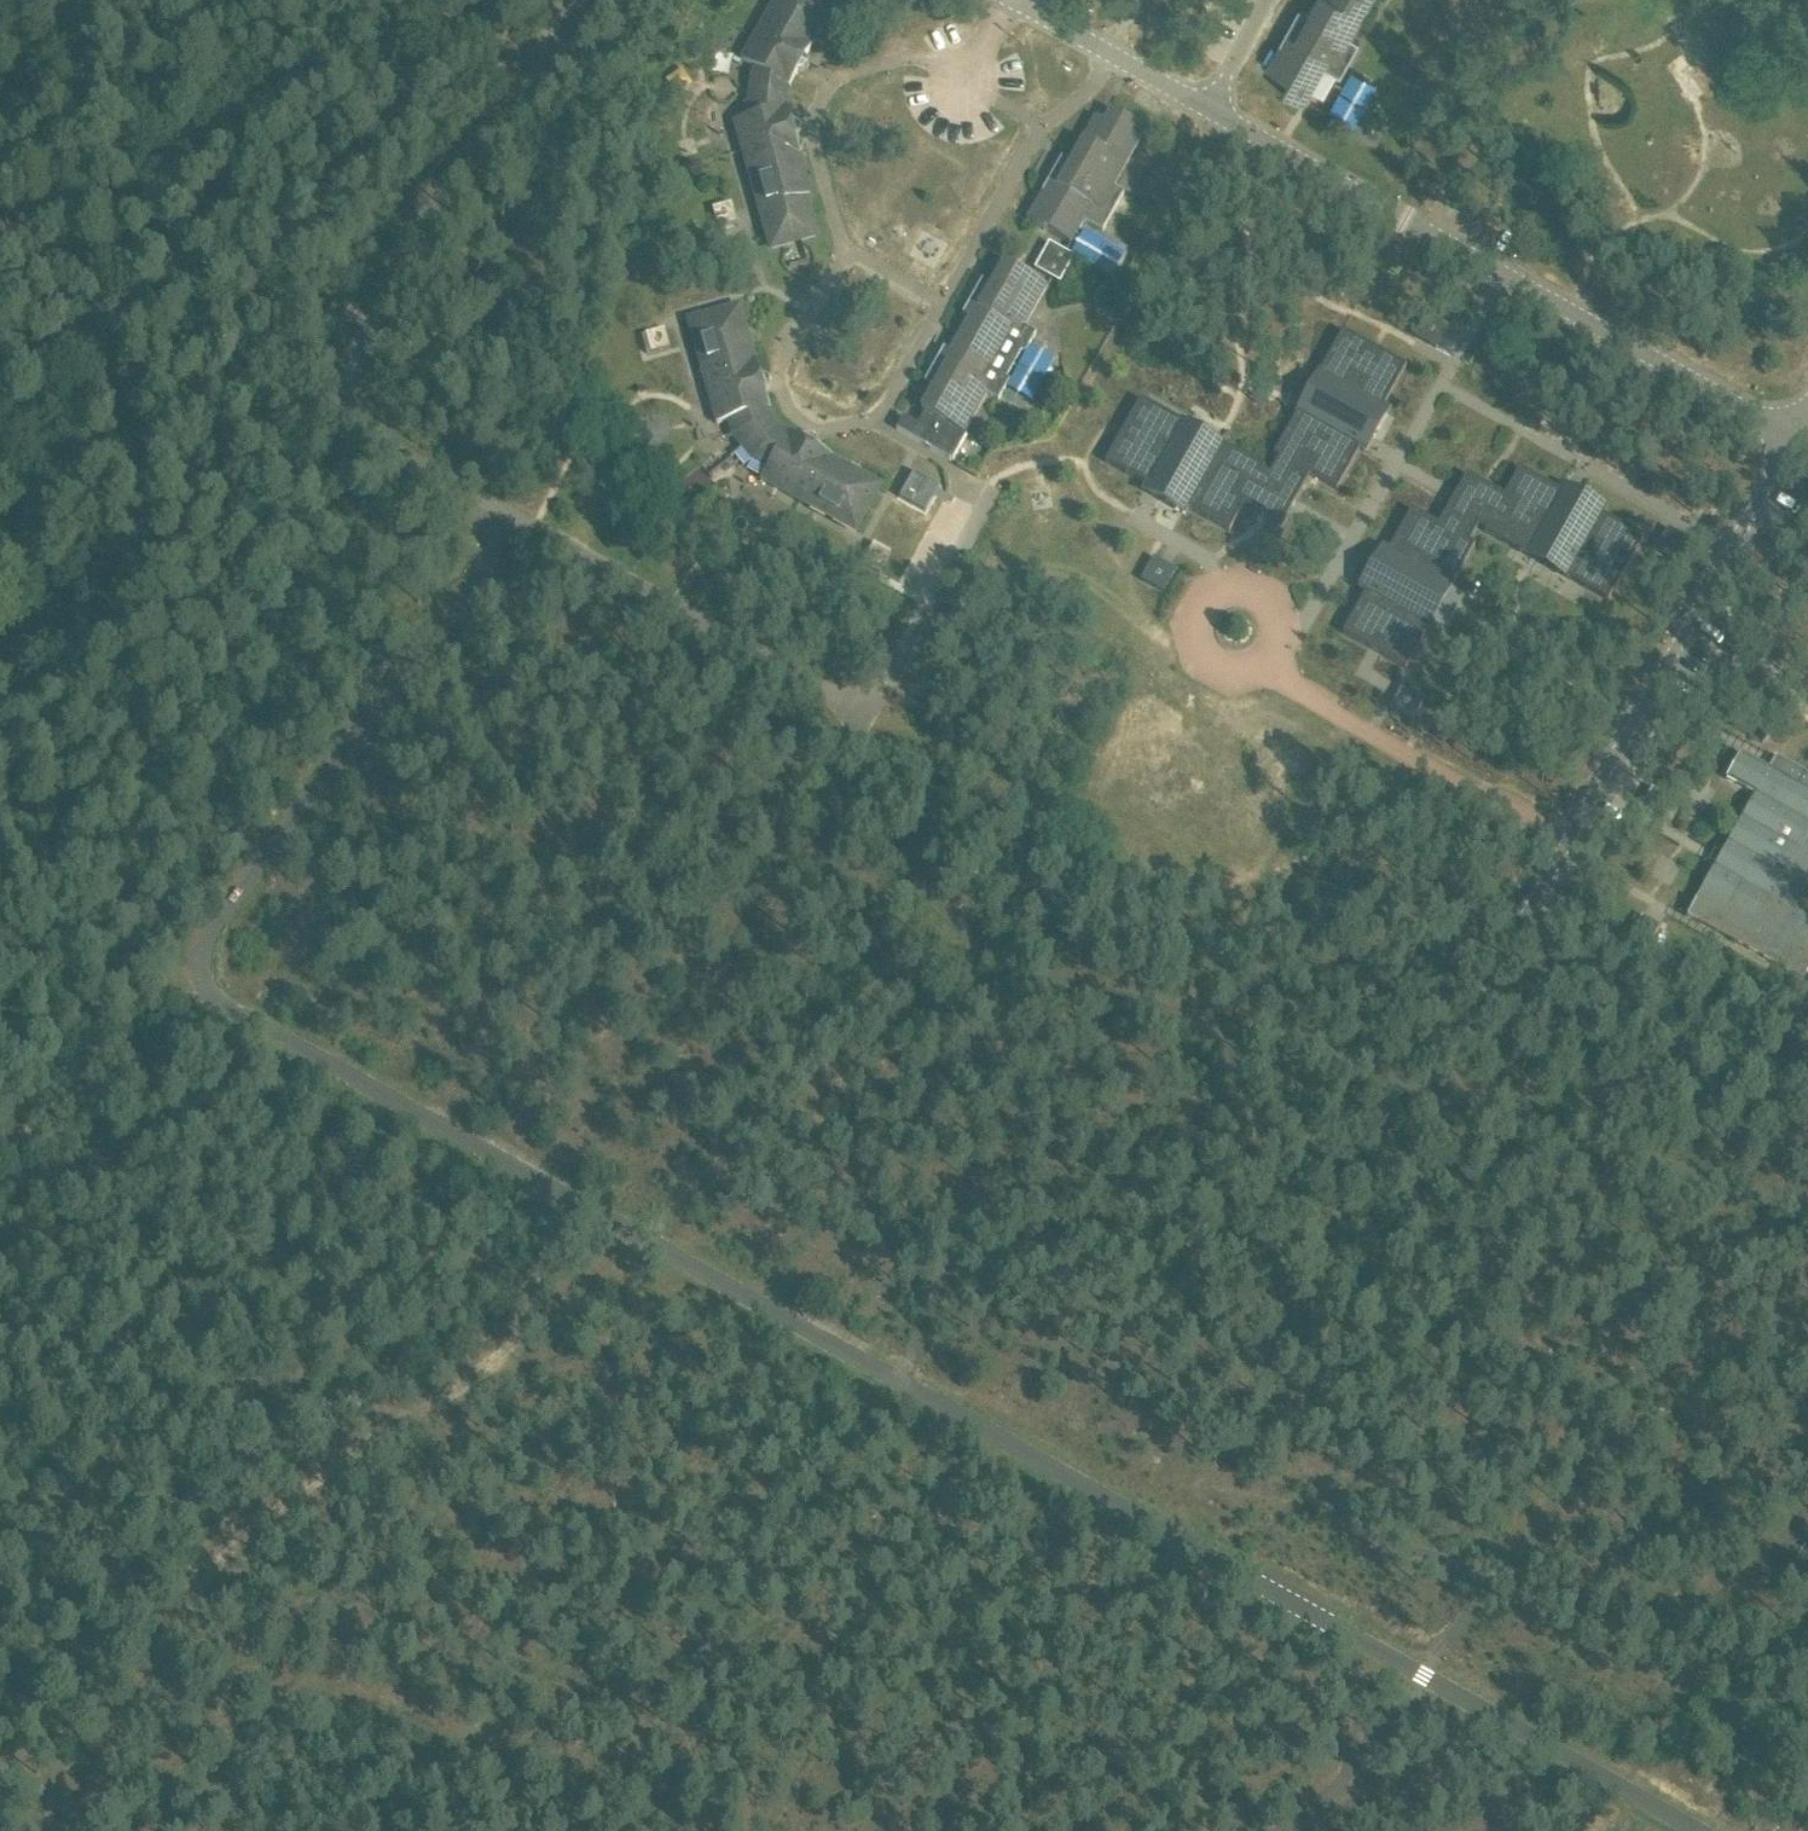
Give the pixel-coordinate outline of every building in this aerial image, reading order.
[(732,122),(770,254),(818,241),(806,198),(811,197),(800,161),(792,141),(795,140),(798,137),(799,133),(798,130),(797,128),(794,125),(791,125),(788,126),(786,108),(787,90),(794,75),(797,75),(800,75),(803,74),(805,71),(806,69),(806,66),(805,63),(803,60),(833,6),(822,0),(777,0),(774,5),(772,4),(740,61),(754,69),(751,75),(746,110),(748,118),(732,122)] [(1265,69),(1286,81),(1279,93),(1301,105),(1308,94),(1322,69),(1339,78),(1358,43),(1350,39),(1372,0),(1315,0),(1307,14),(1299,10),(1286,33),(1265,69)] [(1061,159),(1027,221),(1070,245),(1082,222),(1101,233),(1123,193),(1113,187),(1145,130),(1111,111),(1104,122),(1095,117),(1070,163),(1061,159)] [(1048,243),(1034,269),(1059,283),(1073,257),(1048,243)] [(1024,354),(1035,334),(1023,327),(1046,287),(1003,263),(990,286),(982,281),(964,314),(963,315),(969,319),(950,352),(944,349),(943,350),(924,384),(932,388),(920,411),(921,412),(924,413),(916,426),(902,418),(895,430),(951,461),(965,436),(963,435),(985,394),(997,401),(1008,381),(1005,379),(1020,352),(1024,354)] [(737,308),(690,322),(705,375),(702,376),(716,424),(728,421),(732,437),(752,461),(766,470),(760,480),(805,505),(806,503),(854,530),(878,487),(844,467),(845,465),(816,449),(815,451),(801,443),(802,441),(773,425),(764,393),(762,393),(757,378),(760,377),(751,345),(748,346),(737,308)] [(664,329),(645,335),(650,354),(669,348),(664,329)] [(1406,365),(1342,330),(1318,373),(1324,376),(1303,414),(1297,411),(1273,454),(1279,457),(1270,473),(1263,469),(1264,467),(1221,443),(1218,449),(1180,428),(1183,422),(1140,398),(1105,462),(1146,484),(1143,489),(1186,512),(1188,508),(1229,531),(1244,504),(1282,525),(1310,474),(1337,489),(1359,448),(1364,451),(1388,408),(1383,406),(1406,365)] [(1484,531),(1527,555),(1530,549),(1568,571),(1565,576),(1608,600),(1643,537),(1602,514),(1605,510),(1562,486),(1560,491),(1519,468),(1504,495),(1467,474),(1438,524),(1412,509),(1388,550),(1384,547),(1360,590),(1364,593),(1342,633),(1405,669),(1429,626),(1424,622),(1445,584),(1451,588),(1475,544),(1469,541),(1478,525),(1485,529),(1484,531)] [(925,512),(940,486),(914,472),(899,497),(925,512)] [(873,544),(864,561),(881,570),(890,553),(873,544)] [(1147,571),(1142,580),(1163,592),(1175,570),(1154,558),(1153,559),(1159,562),(1152,574),(1147,571)] [(1423,699),(1402,687),(1390,709),(1391,709),(1394,704),(1406,711),(1403,716),(1412,721),(1423,699)] [(1685,917),(1801,982),(1807,970),(1807,921),(1802,918),(1807,907),(1807,775),(1775,756),(1768,770),(1740,754),(1726,779),(1754,795),(1685,917)]
